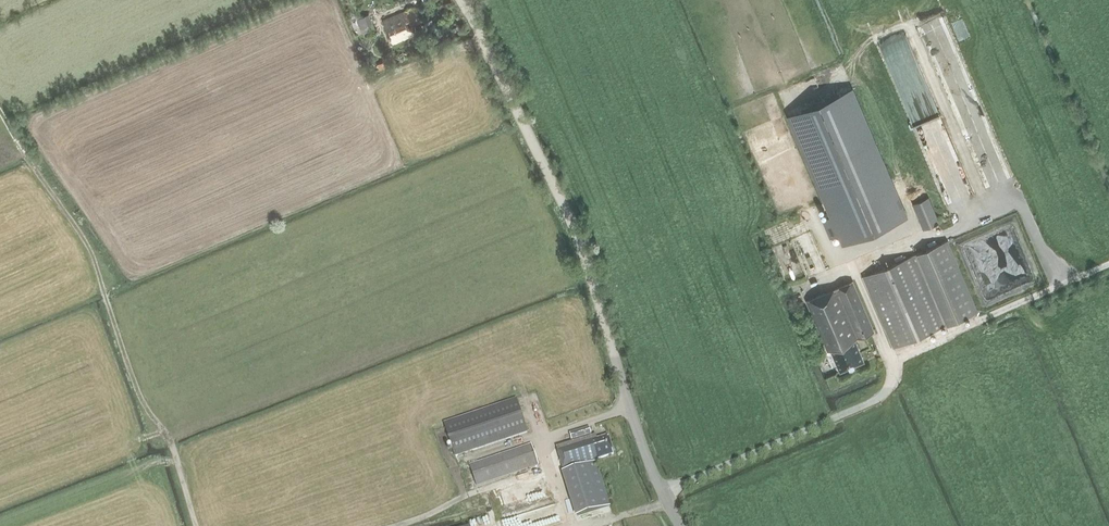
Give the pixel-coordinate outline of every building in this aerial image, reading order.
[(411,24),(419,21),(415,10),(406,14),(405,12),(383,21),(392,43),(415,34),(411,24)] [(367,36),(376,32),(369,14),(360,17),(356,19),(363,37),(367,36)] [(906,216),(851,89),(789,116),(831,216),(822,220),(830,239),(839,235),(843,243),(906,216)] [(940,223),(928,196),(912,203),(923,230),(940,223)] [(978,312),(948,240),(862,277),(892,348),(978,312)] [(855,339),(874,331),(853,281),(806,301),(828,351),(831,350),(840,371),(864,361),(855,339)] [(528,432),(516,398),(443,423),(455,457),(528,432)] [(590,428),(581,431),(570,435),(571,440),(588,434),(589,437),(556,448),(579,520),(605,512),(603,508),(610,506),(606,493),(599,495),(594,478),(599,477),(594,460),(613,454),(607,436),(597,439),(596,437),(595,435),(592,436),(590,428)] [(538,465),(531,444),(469,465),(476,486),(538,465)] [(504,491),(491,497),(495,506),(508,501),(504,491)] [(536,511),(534,500),(501,509),(504,520),(536,511)]
